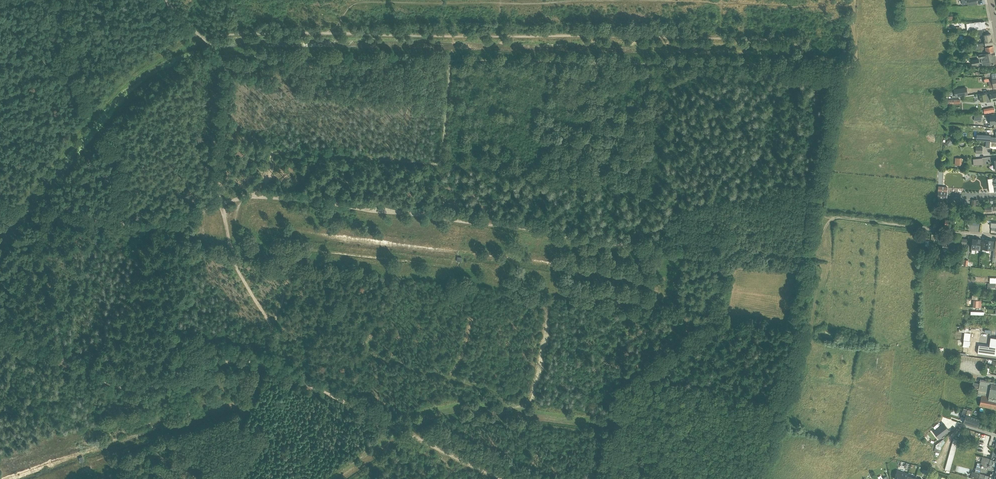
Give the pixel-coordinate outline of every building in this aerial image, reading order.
[(984,22),(981,22),(975,22),(975,23),(970,23),(967,23),(967,30),(970,30),(982,29),(984,29),(983,26),(984,26),(984,22)] [(978,44),(979,46),(979,47),(985,46),(993,44),(991,34),(985,35),(984,29),(981,29),(982,36),(983,35),(985,43),(978,44)] [(979,47),(975,47),(976,51),(981,50),(982,51),(982,54),(986,53),(994,52),(993,46),(985,47),(985,46),(979,47)] [(986,53),(982,54),(979,54),(980,58),(981,58),(983,65),(986,64),(986,65),(995,63),(995,59),(994,52),(986,53)] [(967,92),(966,88),(963,89),(955,90),(955,92),(956,96),(964,95),(968,95),(967,92)] [(995,100),(995,93),(993,94),(993,93),(979,95),(981,102),(986,101),(987,102),(991,101),(991,102),(995,101),(995,100)] [(976,139),(990,140),(990,141),(992,141),(995,142),(995,132),(995,137),(991,137),(991,136),(977,135),(976,139)] [(937,202),(948,203),(948,201),(947,201),(948,192),(948,187),(939,186),(938,192),(938,198),(937,202)] [(921,235),(921,240),(926,240),(925,245),(925,246),(927,246),(927,248),(929,248),(936,249),(936,244),(929,243),(930,235),(921,235)] [(971,249),(980,250),(981,239),(977,239),(972,239),(971,249)] [(983,240),(982,249),(990,250),(989,257),(993,257),(993,255),(994,251),(993,250),(994,245),(991,245),(991,241),(983,240)] [(991,338),(990,347),(979,345),(978,354),(995,356),(995,338),(991,338)] [(995,398),(995,383),(980,380),(980,384),(973,383),(972,389),(978,390),(977,395),(982,396),(995,398)] [(982,396),(979,406),(995,409),(995,398),(982,396)] [(964,408),(961,416),(965,417),(963,423),(977,428),(980,419),(971,416),(972,411),(968,409),(968,410),(964,408)] [(944,423),(933,431),(939,439),(949,431),(944,423)] [(936,445),(934,451),(940,453),(941,447),(945,442),(943,439),(936,445)] [(953,439),(945,470),(950,471),(958,440),(953,439)] [(981,465),(984,466),(983,468),(993,471),(995,472),(995,456),(995,460),(991,459),(983,457),(981,463),(981,465)] [(908,476),(909,474),(897,470),(895,478),(907,478),(908,476)] [(979,478),(995,478),(995,472),(993,471),(992,474),(990,473),(989,476),(980,473),(979,478)]
